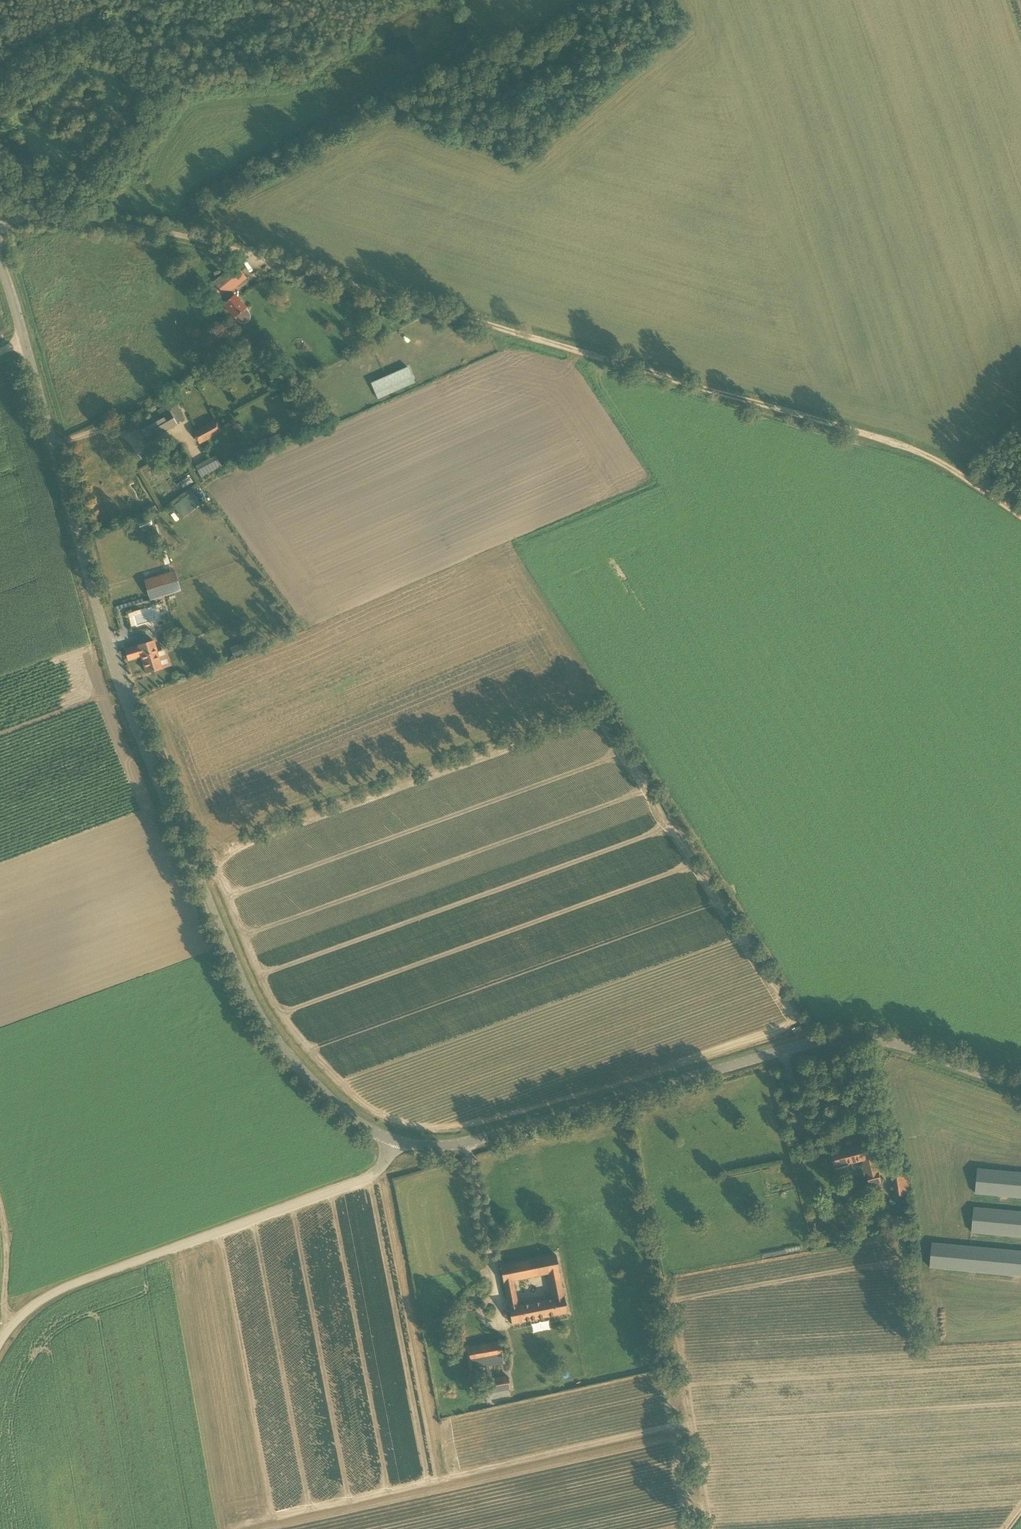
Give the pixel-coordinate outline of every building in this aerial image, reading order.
[(250,312),(246,308),(235,294),(231,297),(228,293),(246,278),(235,264),(204,290),(215,303),(223,297),(226,300),(223,303),(233,317),(234,316),(239,322),(240,323),(241,323),(242,323),(243,323),(244,323),(245,323),(246,323),(247,322),(248,322),(248,321),(249,320),(250,319),(250,318),(250,317),(251,316),(251,315),(250,314),(250,313),(250,312)] [(378,398),(415,381),(408,365),(371,382),(378,398)] [(170,412),(167,406),(175,402),(175,401),(154,413),(157,419),(137,430),(144,442),(177,424),(170,412)] [(199,443),(223,430),(217,418),(193,431),(199,443)] [(221,466),(216,455),(195,466),(201,477),(221,466)] [(171,506),(181,518),(200,503),(190,491),(171,506)] [(156,598),(177,592),(171,573),(151,579),(156,598)] [(163,668),(154,641),(126,650),(129,660),(142,655),(147,672),(163,668)] [(883,1188),(875,1156),(876,1156),(872,1143),(831,1153),(835,1167),(850,1163),(863,1159),(871,1191),(883,1188)] [(907,1168),(903,1169),(892,1171),(894,1195),(910,1194),(907,1168)] [(978,1168),(975,1192),(1020,1197),(1020,1172),(978,1168)] [(974,1207),(971,1232),(1020,1236),(1020,1212),(974,1207)] [(932,1243),(930,1268),(1020,1276),(1020,1251),(932,1243)] [(510,1307),(513,1323),(567,1313),(564,1297),(563,1297),(559,1271),(556,1255),(502,1266),(505,1282),(549,1273),(554,1298),(510,1307)] [(466,1313),(454,1314),(456,1328),(468,1327),(466,1313)] [(465,1349),(468,1363),(484,1360),(484,1363),(499,1360),(496,1343),(465,1349)] [(483,1380),(486,1393),(510,1389),(508,1375),(483,1380)]
